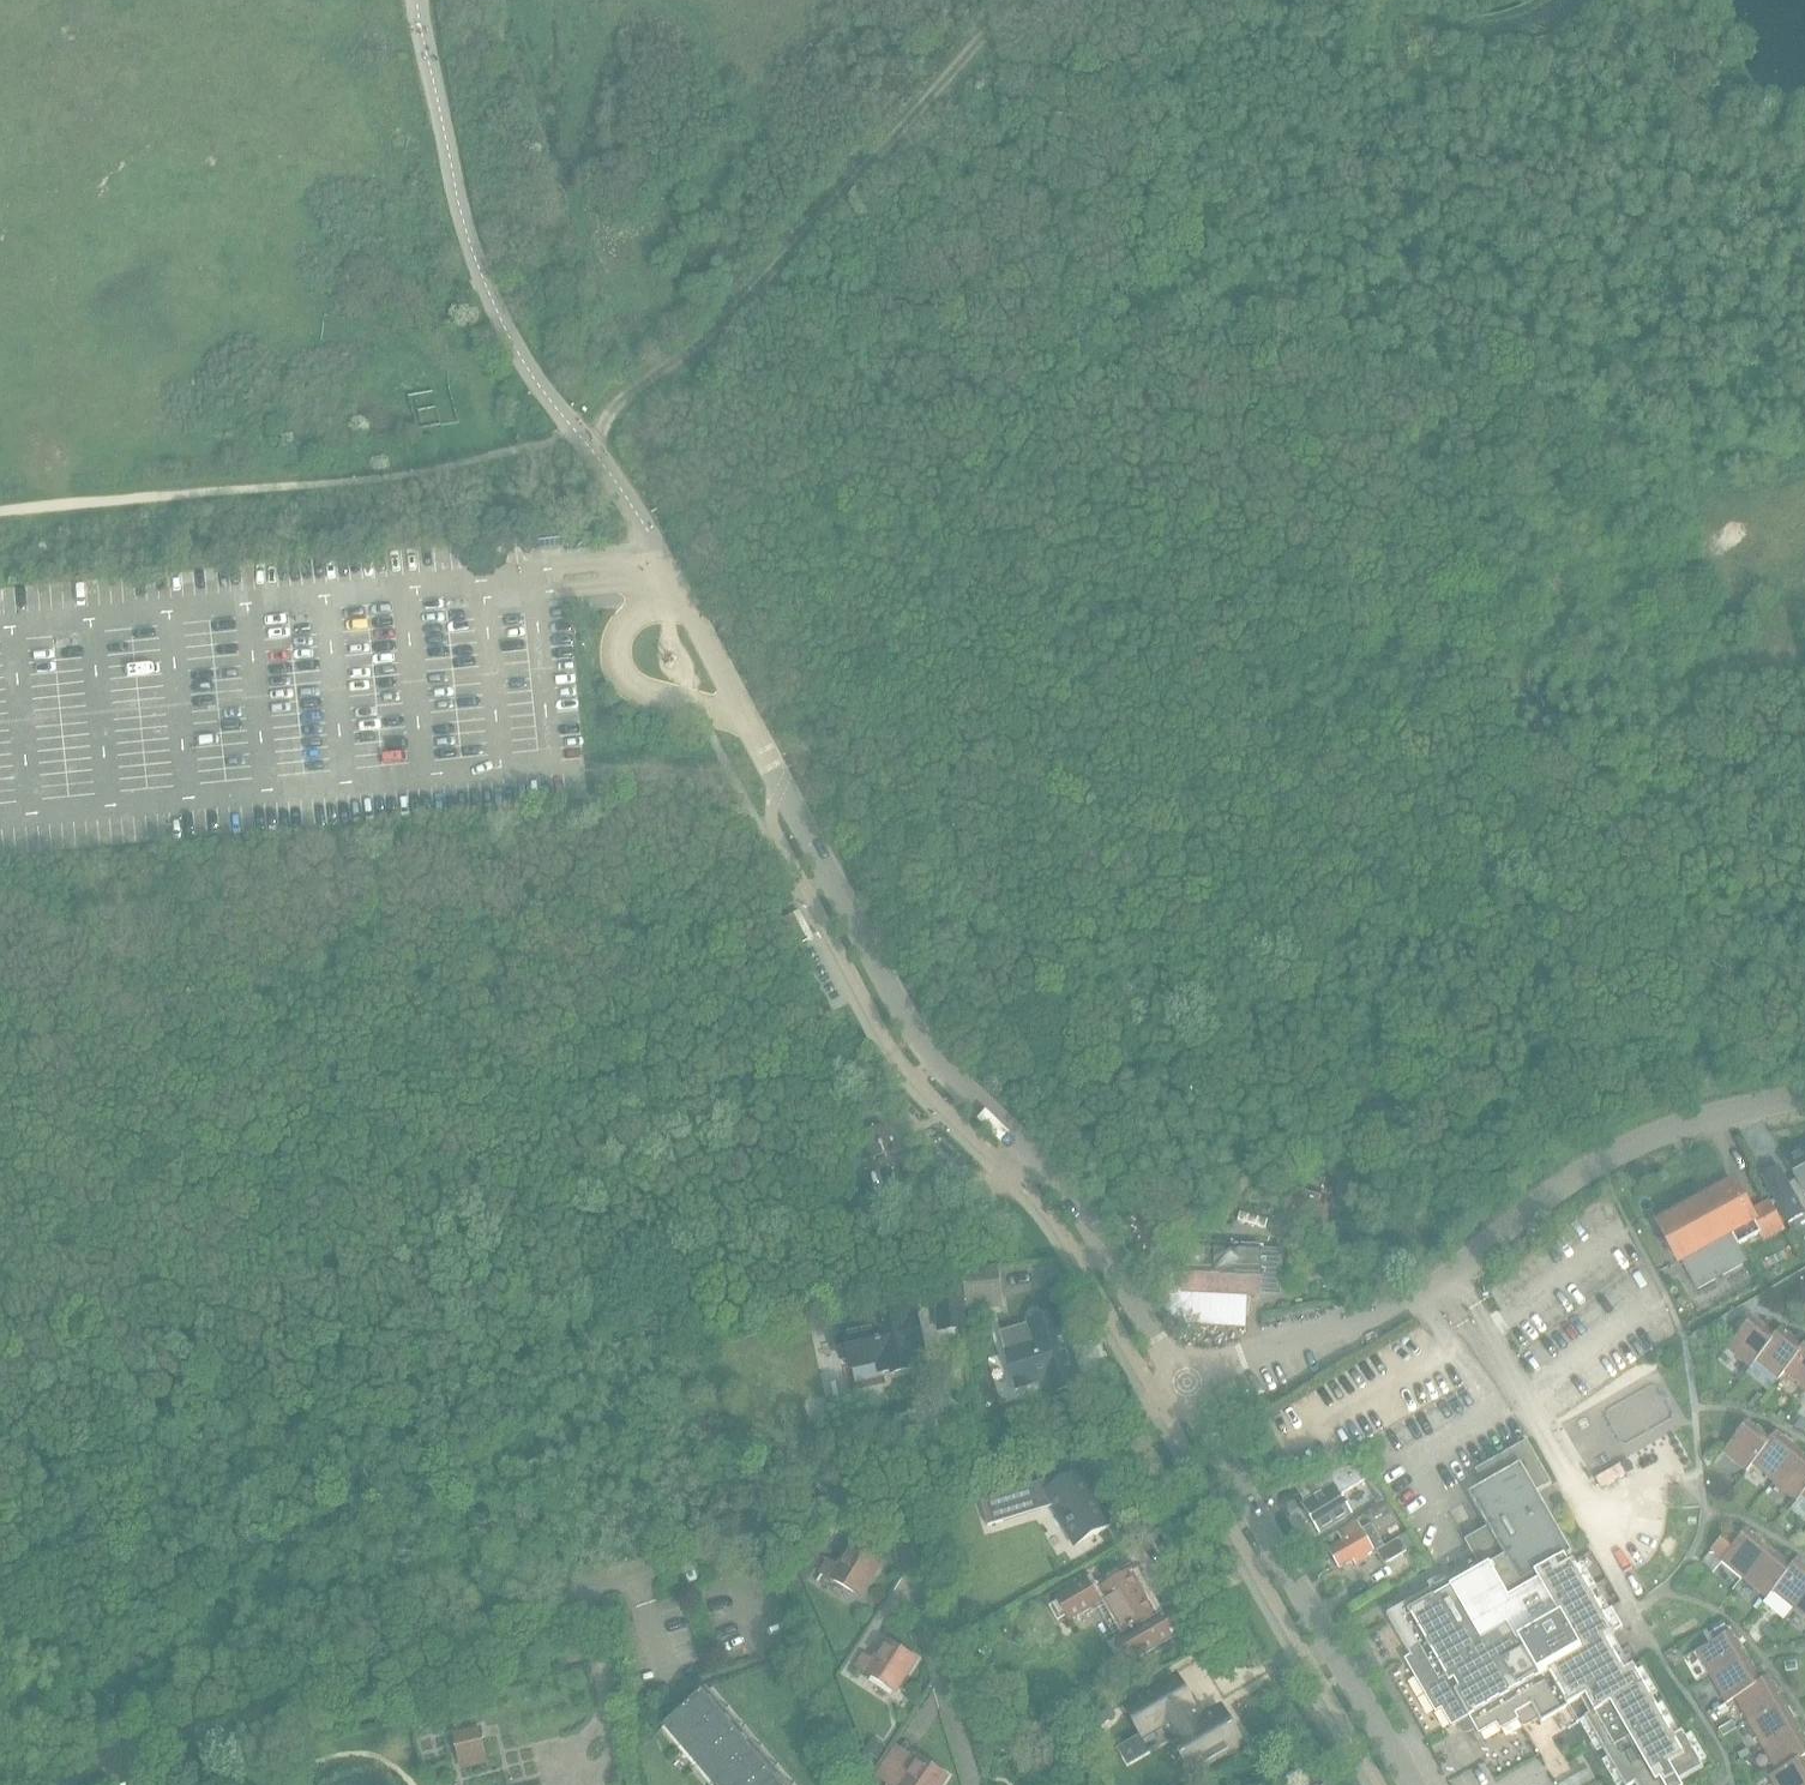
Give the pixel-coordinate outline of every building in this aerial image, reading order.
[(562,539),(538,541),(539,550),(562,547),(562,539)] [(792,944),(813,933),(800,906),(779,916),(777,911),(765,916),(774,935),(785,930),(792,944)] [(851,1135),(860,1161),(886,1152),(877,1126),(851,1135)] [(1803,1190),(1804,1189),(1804,1149),(1803,1145),(1784,1156),(1803,1190)] [(1733,1181),(1658,1222),(1678,1260),(1681,1259),(1697,1288),(1747,1261),(1738,1244),(1759,1232),(1762,1238),(1782,1228),(1767,1202),(1749,1212),(1733,1181)] [(1771,1193),(1787,1222),(1804,1212),(1788,1183),(1771,1193)] [(1318,1222),(1326,1199),(1293,1188),(1286,1211),(1318,1222)] [(1184,1259),(1183,1269),(1161,1268),(1161,1290),(1167,1305),(1170,1310),(1173,1314),(1177,1318),(1182,1321),(1188,1323),(1249,1325),(1250,1295),(1258,1295),(1261,1247),(1185,1243),(1184,1259)] [(963,1269),(964,1285),(933,1288),(937,1328),(967,1325),(966,1310),(1002,1307),(999,1266),(963,1269)] [(845,1337),(837,1339),(841,1358),(850,1356),(852,1366),(880,1359),(883,1373),(921,1365),(918,1351),(923,1350),(914,1311),(910,1312),(907,1298),(868,1307),(871,1321),(843,1327),(845,1337)] [(1029,1326),(1003,1334),(1019,1386),(1044,1378),(1049,1393),(1081,1383),(1060,1313),(1028,1322),(1029,1326)] [(1749,1366),(1781,1329),(1780,1328),(1774,1335),(1752,1317),(1726,1347),(1749,1366)] [(1804,1344),(1804,1343),(1802,1347),(1781,1329),(1749,1366),(1750,1367),(1756,1360),(1777,1378),(1804,1344)] [(1777,1378),(1778,1378),(1784,1371),(1804,1388),(1804,1344),(1777,1378)] [(1745,1470),(1777,1432),(1776,1432),(1770,1439),(1748,1420),(1722,1451),(1745,1470)] [(1799,1451),(1777,1432),(1745,1470),(1746,1470),(1752,1463),(1773,1481),(1799,1451)] [(1526,1439),(1490,1461),(1498,1476),(1468,1493),(1488,1528),(1480,1533),(1495,1559),(1462,1578),(1458,1572),(1386,1613),(1410,1654),(1404,1658),(1435,1712),(1441,1709),(1451,1726),(1469,1716),(1479,1734),(1496,1724),(1500,1730),(1519,1719),(1516,1712),(1531,1704),(1541,1721),(1567,1706),(1577,1723),(1586,1718),(1624,1784),(1632,1784),(1635,1783),(1636,1784),(1681,1784),(1679,1781),(1703,1767),(1682,1730),(1673,1735),(1633,1665),(1624,1670),(1605,1638),(1614,1633),(1573,1561),(1568,1563),(1564,1556),(1571,1552),(1551,1518),(1536,1491),(1551,1483),(1526,1439)] [(1773,1481),(1795,1499),(1804,1488),(1804,1456),(1799,1451),(1773,1481)] [(1599,1486),(1624,1472),(1618,1462),(1593,1477),(1599,1486)] [(1312,1500),(1305,1504),(1311,1514),(1315,1511),(1326,1529),(1353,1512),(1342,1495),(1369,1478),(1360,1464),(1300,1480),(1312,1500)] [(1049,1487),(1045,1479),(980,1499),(987,1525),(1049,1506),(1074,1547),(1113,1524),(1080,1468),(1049,1487)] [(1795,1499),(1796,1500),(1802,1493),(1804,1495),(1804,1488),(1795,1499)] [(1385,1562),(1406,1550),(1399,1538),(1384,1546),(1371,1523),(1361,1529),(1357,1523),(1338,1534),(1342,1542),(1330,1549),(1341,1568),(1354,1560),(1358,1566),(1372,1558),(1370,1555),(1375,1552),(1379,1551),(1385,1562)] [(1744,1578),(1769,1548),(1746,1529),(1745,1530),(1743,1528),(1734,1538),(1737,1540),(1734,1543),(1723,1534),(1711,1549),(1722,1558),(1721,1559),(1744,1578)] [(821,1572),(859,1595),(879,1562),(850,1545),(838,1565),(828,1559),(821,1572)] [(1766,1597),(1797,1559),(1797,1558),(1791,1566),(1769,1548),(1744,1578),(1766,1597)] [(1766,1597),(1773,1590),(1794,1608),(1804,1595),(1804,1565),(1797,1559),(1766,1597)] [(1087,1578),(1055,1597),(1069,1620),(1104,1600),(1122,1631),(1122,1630),(1124,1633),(1114,1640),(1128,1663),(1185,1629),(1171,1605),(1154,1616),(1152,1612),(1157,1610),(1133,1568),(1098,1589),(1098,1590),(1095,1592),(1087,1578)] [(1794,1608),(1804,1617),(1804,1595),(1794,1608)] [(1711,1676),(1746,1656),(1731,1631),(1696,1650),(1711,1676)] [(856,1666),(894,1690),(915,1658),(886,1640),(873,1660),(864,1654),(856,1666)] [(1726,1701),(1768,1677),(1768,1676),(1760,1680),(1746,1656),(1711,1676),(1726,1701)] [(1241,1743),(1220,1707),(1200,1719),(1176,1677),(1126,1706),(1142,1734),(1163,1723),(1191,1772),(1224,1753),(1226,1756),(1239,1749),(1236,1746),(1241,1743)] [(1748,1721),(1783,1701),(1768,1677),(1726,1701),(1726,1702),(1734,1697),(1748,1721)] [(683,1745),(719,1714),(702,1694),(666,1725),(683,1745)] [(1783,1701),(1748,1721),(1763,1746),(1797,1726),(1783,1701)] [(1106,1702),(1079,1718),(1088,1732),(1114,1717),(1106,1702)] [(683,1745),(699,1764),(736,1732),(719,1714),(683,1745)] [(1804,1755),(1804,1740),(1797,1726),(1763,1746),(1777,1770),(1768,1775),(1769,1776),(1804,1755)] [(460,1758),(486,1752),(481,1728),(454,1734),(460,1758)] [(715,1783),(752,1751),(736,1732),(699,1764),(715,1783)] [(945,1776),(895,1742),(874,1773),(891,1784),(939,1784),(945,1776)] [(717,1784),(751,1784),(768,1770),(752,1751),(715,1783),(717,1784)] [(1804,1757),(1804,1756),(1804,1755),(1769,1776),(1774,1784),(1804,1784),(1804,1759),(1804,1757)] [(751,1784),(780,1784),(768,1770),(751,1784)]
